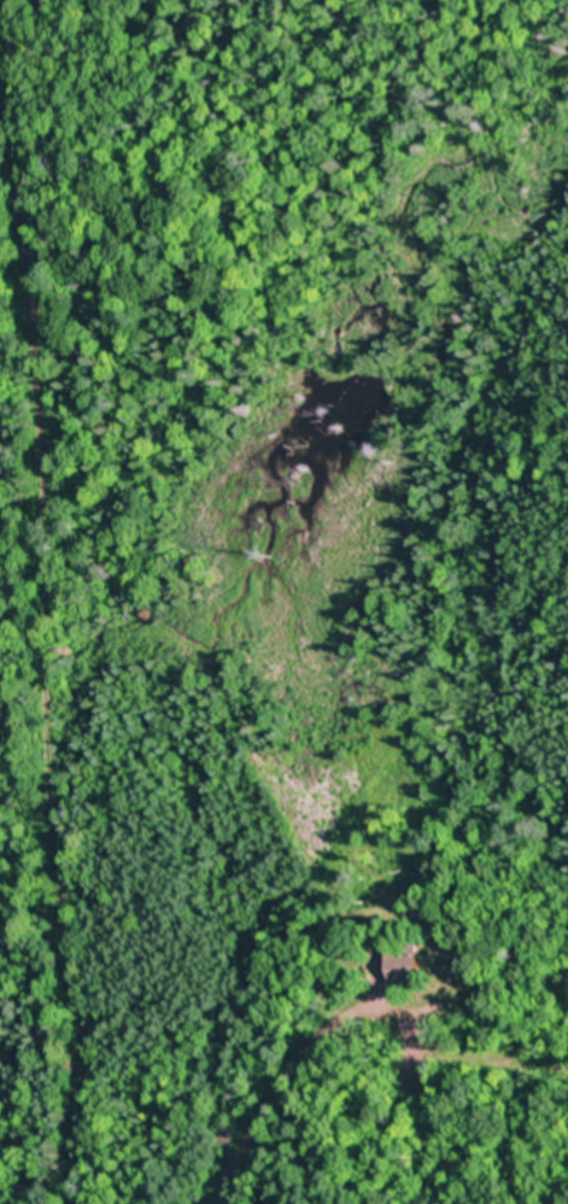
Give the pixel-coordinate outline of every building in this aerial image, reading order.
[(388,949),(418,945),(423,976),(392,981),(388,949)]
